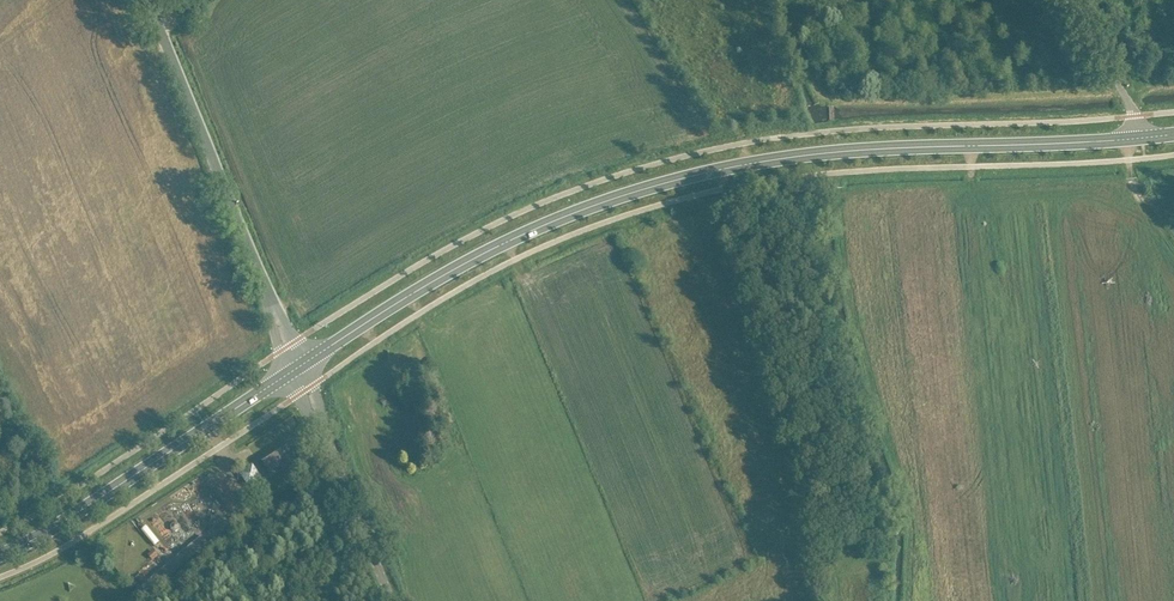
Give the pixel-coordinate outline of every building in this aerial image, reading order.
[(191,13),(196,24),(204,21),(199,9),(191,13)] [(269,473),(299,454),(291,442),(261,461),(269,473)] [(239,474),(249,487),(262,477),(251,465),(239,474)] [(201,536),(136,589),(144,599),(209,545),(201,536)]
